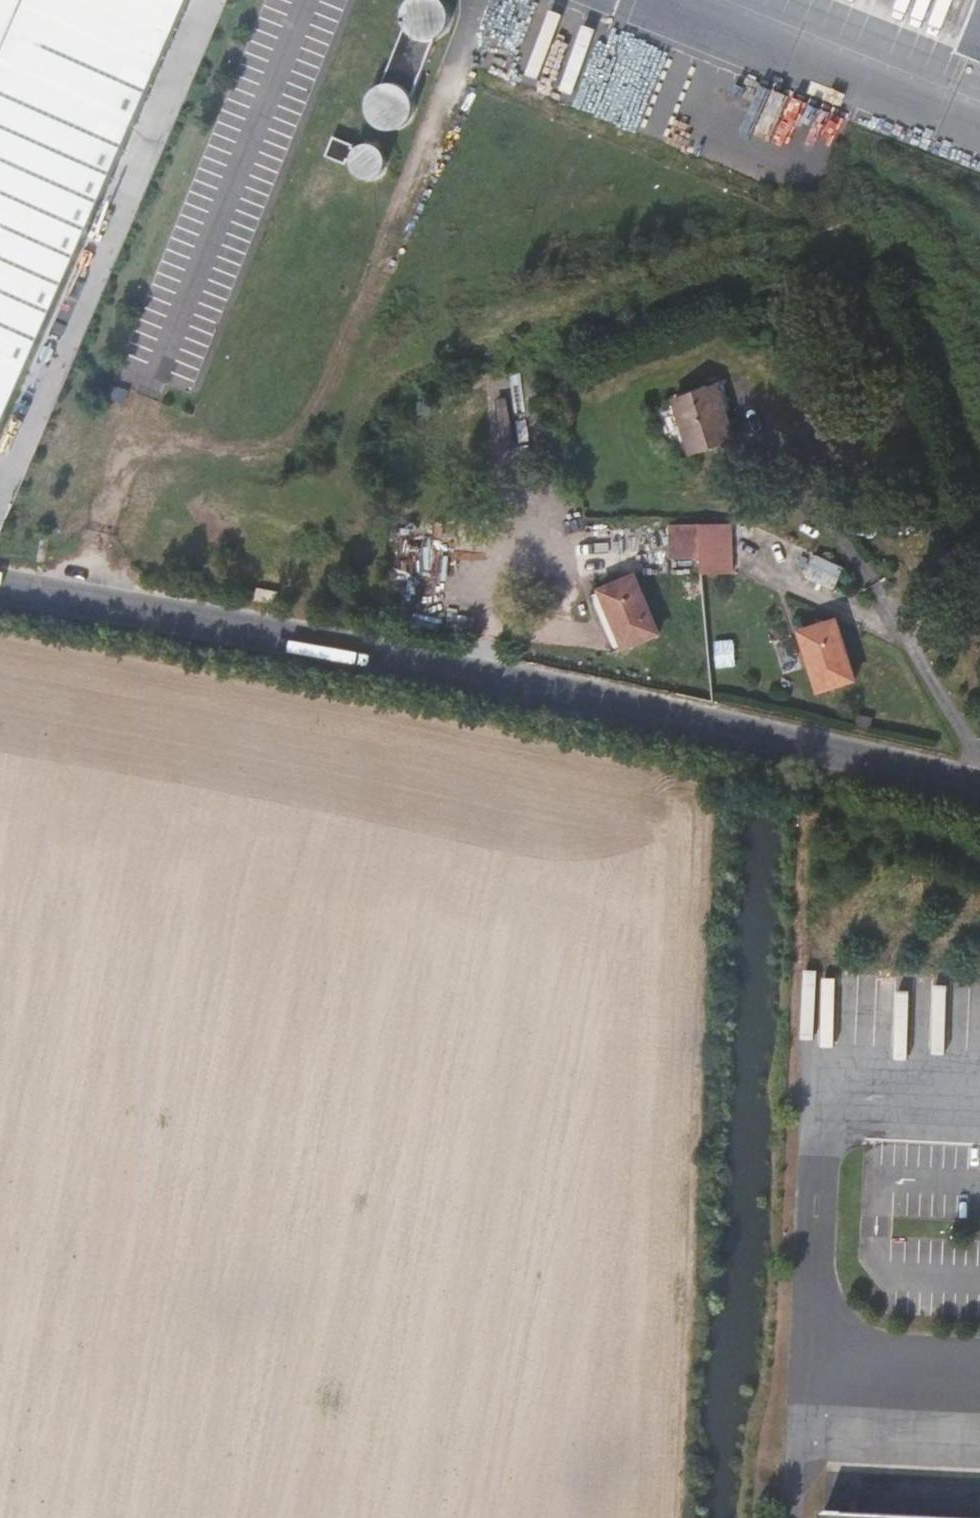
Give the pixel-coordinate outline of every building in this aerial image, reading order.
[(0,57),(0,431),(190,0),(25,0),(0,57)] [(25,0),(0,0),(0,57),(25,0)] [(448,49),(451,47),(455,44),(459,39),(462,32),(463,26),(463,21),(462,17),(461,13),(457,7),(453,3),(450,0),(449,0),(419,0),(415,3),(413,5),(407,14),(406,21),(406,25),(406,30),(407,33),(386,89),(384,90),(381,92),(376,98),(373,101),(373,103),(372,108),(371,113),(372,118),(373,122),(374,126),(376,131),(380,135),(384,137),(388,140),(392,141),(396,142),(401,143),(406,142),(410,140),(416,137),(420,133),(423,130),(426,126),(427,121),(428,117),(428,112),(427,108),(427,105),(448,49)] [(979,41),(979,9),(960,59),(979,67),(979,59),(974,57),(979,41)] [(355,172),(380,173),(382,146),(357,144),(355,172)] [(736,440),(719,388),(677,401),(694,452),(736,440)] [(699,575),(733,574),(732,523),(669,525),(670,559),(699,558),(699,575)] [(659,630),(636,575),(602,590),(625,644),(659,630)] [(856,680),(838,621),(802,632),(821,691),(856,680)]
